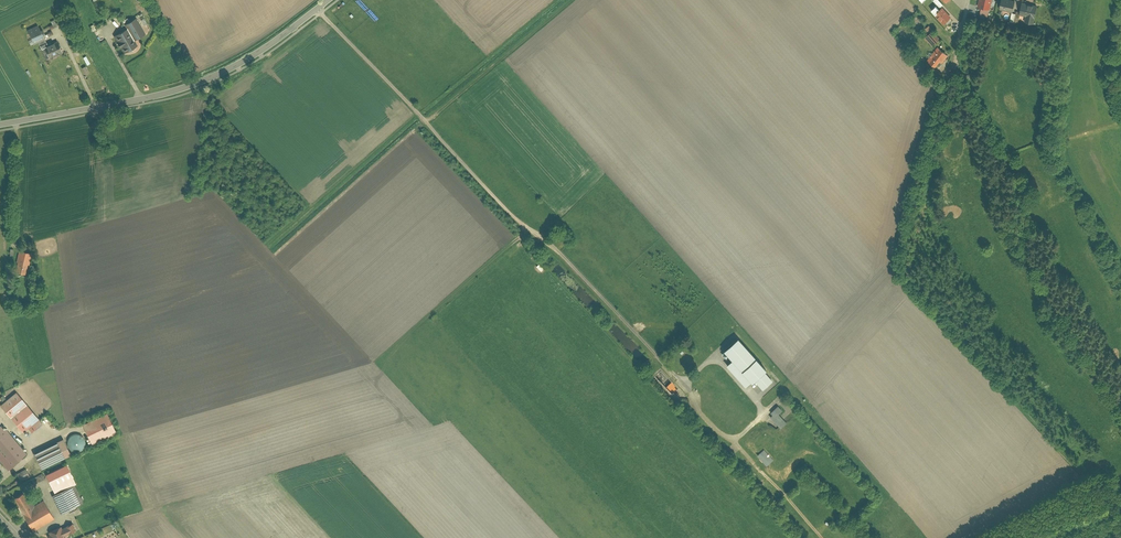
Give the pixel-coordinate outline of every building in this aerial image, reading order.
[(977,6),(981,7),(989,9),(991,0),(979,0),(977,6)] [(1012,0),(1001,0),(999,9),(1013,12),(1015,1),(1012,0)] [(1032,4),(1022,2),(1019,13),(1026,15),(1033,17),(1035,17),(1037,7),(1031,6),(1032,4)] [(950,16),(942,7),(933,15),(942,24),(950,16)] [(989,9),(981,7),(980,14),(987,15),(989,9)] [(1026,15),(1024,23),(1032,25),(1033,17),(1026,15)] [(127,30),(115,36),(124,53),(138,46),(135,40),(146,35),(137,18),(124,25),(127,30)] [(38,25),(28,30),(32,38),(27,41),(30,48),(39,44),(47,59),(63,52),(58,42),(52,44),(51,42),(48,44),(45,38),(53,34),(52,32),(44,36),(43,33),(54,28),(52,25),(41,30),(38,25)] [(933,30),(929,26),(925,30),(929,34),(932,31),(933,30)] [(939,38),(932,31),(929,34),(928,35),(935,42),(939,38)] [(947,55),(938,47),(928,59),(936,67),(940,61),(941,62),(947,55)] [(31,253),(19,251),(14,272),(26,275),(31,253)] [(739,338),(724,351),(732,361),(727,365),(747,387),(755,380),(764,391),(774,382),(764,371),(766,369),(739,338)] [(44,424),(16,392),(1,405),(24,432),(29,428),(33,433),(44,424)] [(781,410),(777,405),(771,410),(768,407),(760,414),(768,423),(772,419),(781,428),(787,422),(778,412),(781,410)] [(107,414),(83,426),(93,446),(117,434),(107,414)] [(0,427),(0,462),(7,471),(27,454),(2,425),(0,427)] [(75,453),(78,453),(81,452),(83,450),(85,447),(86,444),(85,441),(84,438),(82,436),(79,435),(76,435),(73,436),(70,437),(69,439),(68,442),(67,445),(68,447),(70,450),(72,451),(75,453)] [(63,440),(35,454),(42,470),(71,456),(63,440)] [(765,449),(758,455),(767,465),(774,459),(765,449)] [(66,467),(48,475),(57,496),(53,497),(61,514),(84,503),(66,467)] [(26,470),(17,474),(21,482),(30,478),(26,470)] [(42,474),(31,480),(34,485),(45,480),(42,474)] [(32,508),(24,493),(15,498),(34,533),(54,521),(44,501),(32,508)] [(66,536),(77,532),(74,526),(64,530),(63,528),(50,533),(51,536),(48,537),(49,537),(67,537),(66,536)]
